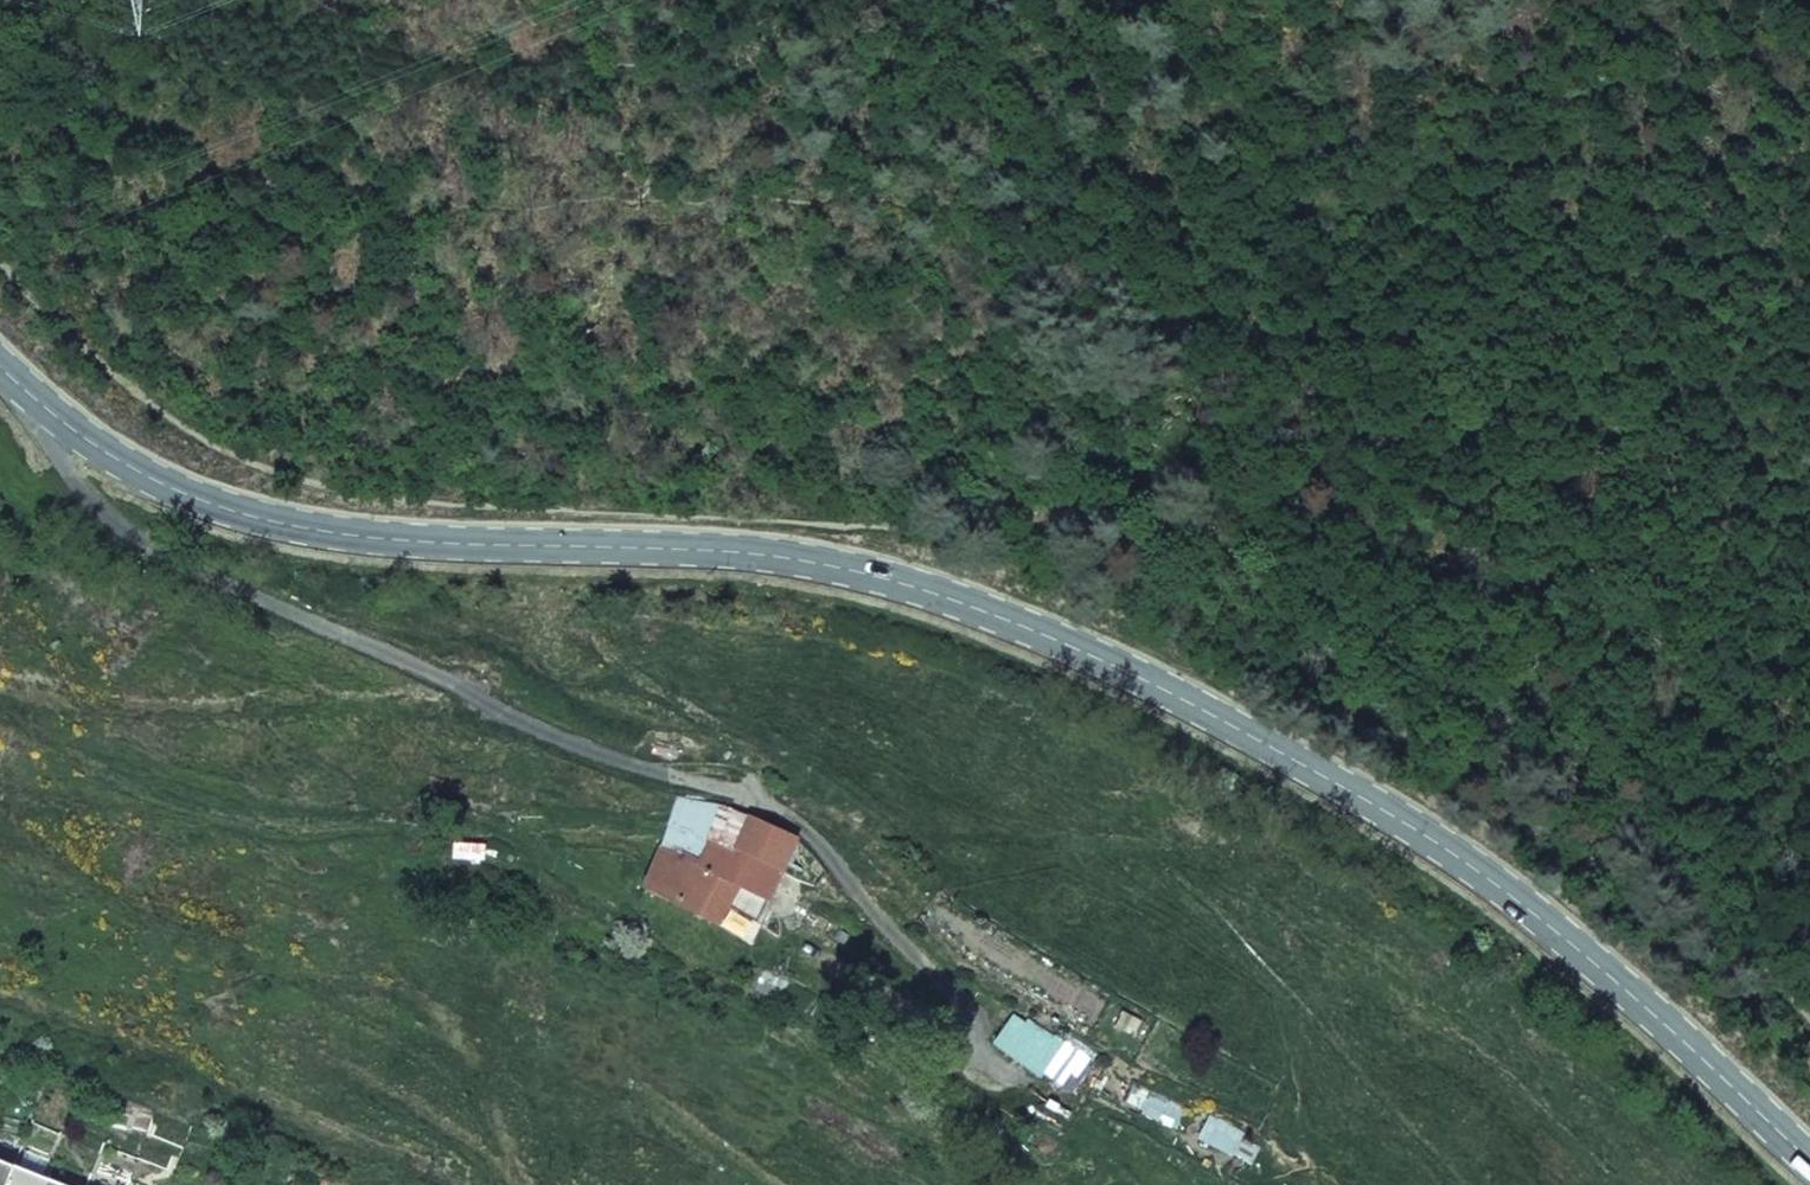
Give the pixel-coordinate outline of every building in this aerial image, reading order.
[(680,800),(673,824),(729,855),(750,818),(722,808),(680,800)] [(720,875),(738,885),(766,900),(794,839),(750,818),(729,855),(720,875)] [(673,824),(666,846),(720,875),(729,855),(673,824)] [(738,885),(720,875),(666,846),(646,885),(718,923),(728,904),(738,885)] [(766,900),(738,885),(728,904),(756,921),(766,900)] [(0,1162),(0,1184),(57,1184),(0,1162)]
